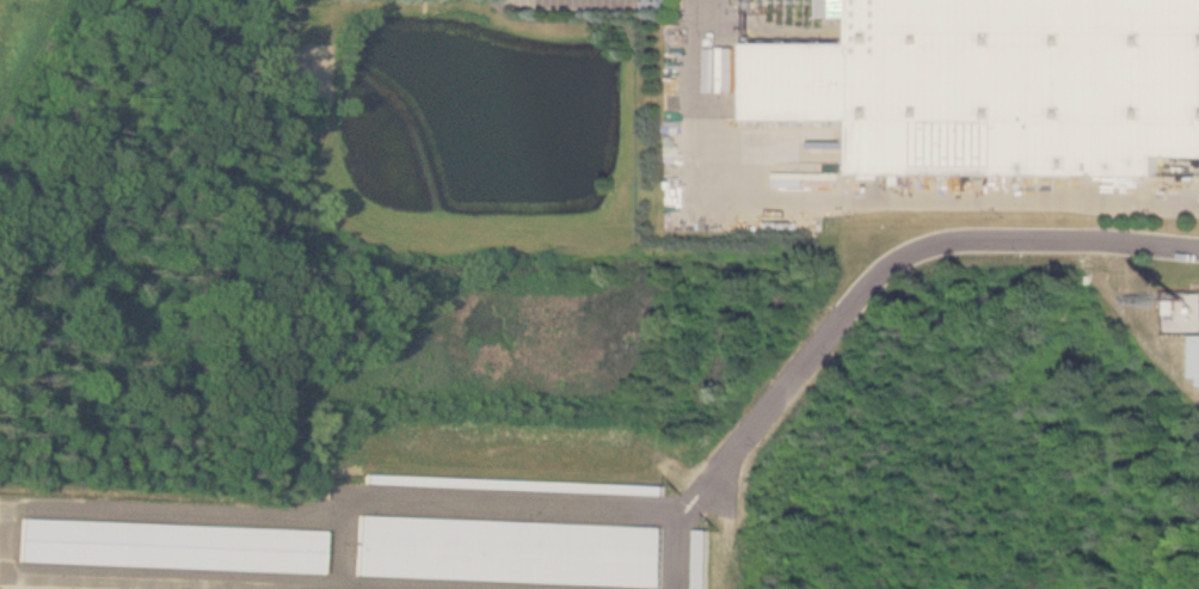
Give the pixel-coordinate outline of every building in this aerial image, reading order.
[(818,17),(851,17),(851,43),(745,42),(744,119),(851,121),(851,173),(1157,176),(1157,155),(1198,156),(1198,0),(818,0),(818,17)]
